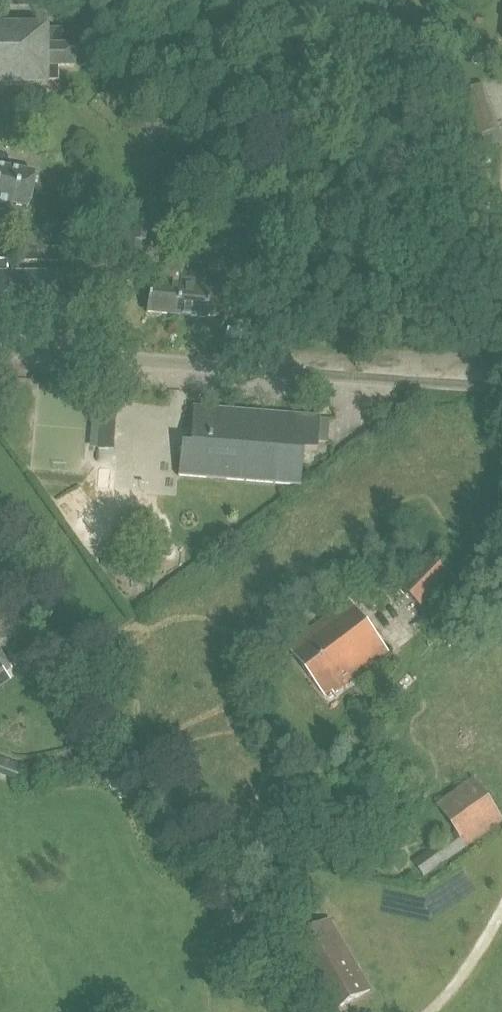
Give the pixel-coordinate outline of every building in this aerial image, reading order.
[(48,82),(48,81),(58,80),(57,67),(75,66),(73,35),(62,36),(62,29),(46,30),(46,27),(0,29),(0,85),(48,82)] [(499,132),(483,86),(452,97),(468,143),(499,132)] [(32,169),(0,165),(0,210),(11,212),(12,204),(27,206),(32,169)] [(156,217),(128,214),(124,253),(142,254),(143,242),(154,243),(156,217)] [(23,233),(24,262),(66,261),(65,246),(39,246),(38,233),(23,233)] [(149,282),(146,312),(147,312),(176,315),(179,286),(180,286),(181,270),(182,263),(166,261),(164,284),(150,283),(150,282),(149,282)] [(179,286),(176,315),(205,317),(205,318),(207,318),(207,316),(217,317),(219,317),(223,275),(181,270),(180,286),(179,286)] [(68,309),(68,273),(0,273),(0,309),(68,309)] [(230,281),(228,295),(246,299),(248,284),(230,281)] [(117,401),(102,400),(98,449),(113,450),(117,401)] [(193,406),(191,433),(190,442),(181,442),(178,476),(179,476),(179,475),(245,480),(245,481),(246,481),(274,483),(274,484),(275,484),(275,483),(299,485),(299,486),(300,486),(303,450),(316,451),(319,416),(318,416),(318,417),(290,415),(290,414),(289,414),(289,415),(262,412),(260,411),(260,412),(194,407),(194,406),(193,406)] [(440,596),(460,576),(432,548),(398,583),(436,620),(451,605),(440,596)] [(349,601),(288,646),(326,698),(390,653),(349,601)] [(423,854),(413,861),(425,876),(468,847),(501,824),(501,817),(474,778),(444,799),(436,803),(442,812),(455,831),(423,854)] [(374,990),(331,918),(294,938),(321,986),(318,989),(320,993),(324,991),(329,1000),(325,1002),(332,1011),(335,1011),(374,990)]
